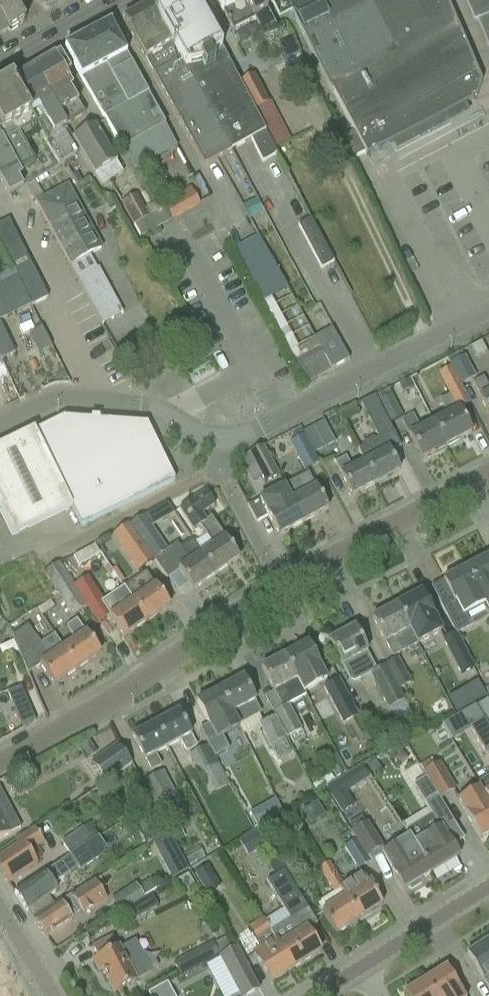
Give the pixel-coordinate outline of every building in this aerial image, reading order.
[(8,34),(24,24),(10,0),(0,0),(0,20),(8,34)] [(45,12),(65,0),(38,0),(45,12)] [(278,153),(255,110),(253,111),(239,84),(240,84),(200,12),(193,0),(179,0),(155,13),(153,10),(154,9),(154,7),(152,8),(150,5),(149,6),(170,46),(185,69),(199,98),(200,98),(209,109),(232,150),(250,140),(261,163),(278,153)] [(284,29),(286,27),(284,23),(276,28),(260,0),(214,0),(232,32),(254,20),(264,39),(284,29)] [(277,18),(290,12),(294,10),(289,0),(267,0),(277,18)] [(294,10),(290,12),(363,157),(466,104),(411,0),(289,0),(294,10)] [(466,104),(475,99),(477,92),(481,84),(445,0),(411,0),(466,104)] [(488,48),(488,13),(483,0),(465,0),(474,20),(478,22),(488,48)] [(203,166),(232,150),(209,109),(200,98),(199,98),(185,69),(170,46),(149,6),(122,20),(180,125),(203,166)] [(8,34),(0,20),(0,39),(8,34)] [(165,126),(119,42),(110,27),(110,24),(64,49),(65,51),(73,66),(122,150),(165,126)] [(294,40),(278,47),(284,61),(291,58),(295,66),(304,61),(294,40)] [(53,57),(32,69),(65,127),(85,115),(70,90),(73,88),(65,76),(70,73),(59,54),(54,57),(53,57)] [(32,69),(10,82),(35,125),(46,144),(59,165),(75,155),(60,130),(65,127),(32,69)] [(254,77),(240,84),(239,84),(253,111),(255,110),(268,104),(254,77)] [(0,88),(0,130),(0,131),(0,133),(4,140),(2,142),(17,170),(32,162),(17,136),(35,125),(10,82),(0,88)] [(122,175),(95,127),(72,139),(94,176),(96,175),(103,186),(122,175)] [(8,195),(16,191),(21,188),(16,177),(20,175),(17,170),(2,142),(4,140),(0,133),(0,182),(8,195)] [(77,176),(72,179),(76,187),(81,184),(77,176)] [(122,314),(98,269),(96,270),(88,254),(100,248),(66,186),(43,199),(34,182),(27,186),(36,202),(77,280),(101,326),(122,314)] [(189,187),(161,203),(171,220),(199,204),(189,187)] [(158,200),(143,208),(136,196),(121,204),(139,237),(140,238),(170,221),(158,200)] [(261,234),(276,227),(265,202),(250,208),(261,234)] [(320,269),(332,263),(309,219),(297,226),(320,269)] [(11,266),(18,281),(31,307),(47,299),(8,222),(2,224),(0,226),(0,245),(11,266)] [(261,302),(278,292),(286,288),(258,237),(246,244),(233,251),(261,302)] [(18,281),(11,266),(3,270),(4,274),(0,276),(0,289),(18,281)] [(6,318),(31,307),(18,281),(0,289),(0,321),(6,318)] [(313,339),(319,350),(330,371),(348,361),(331,330),(313,339)] [(306,384),(330,371),(319,350),(294,364),(306,384)] [(475,379),(463,358),(449,365),(460,386),(475,379)] [(483,379),(472,385),(488,418),(488,391),(483,379)] [(432,424),(445,448),(471,435),(458,410),(469,405),(456,380),(444,387),(450,397),(439,402),(447,416),(432,424)] [(408,382),(400,386),(403,394),(412,390),(408,382)] [(379,401),(390,424),(402,418),(390,395),(379,401)] [(374,397),(359,405),(378,442),(374,444),(372,448),(371,453),(374,458),(364,464),(375,485),(398,473),(389,454),(400,448),(374,397)] [(421,461),(445,448),(432,424),(420,431),(412,417),(401,422),(421,461)] [(81,528),(174,482),(146,424),(63,418),(34,432),(33,430),(0,447),(0,513),(12,537),(71,508),(81,528)] [(323,423),(302,434),(304,437),(313,454),(334,443),(323,423)] [(318,464),(313,454),(304,437),(303,437),(289,444),(299,462),(304,472),(318,464)] [(277,477),(266,457),(254,464),(264,483),(277,477)] [(375,485),(364,464),(351,470),(345,459),(335,464),(342,480),(352,498),(375,485)] [(308,475),(296,481),(283,488),(302,524),(328,511),(316,488),(315,489),(308,475)] [(247,507),(256,523),(267,517),(278,537),(302,524),(283,488),(270,494),(247,507)] [(212,548),(200,555),(214,576),(238,560),(210,519),(206,522),(201,514),(214,506),(206,492),(179,510),(193,532),(199,528),(212,548)] [(165,504),(153,511),(161,522),(172,515),(167,508),(165,504)] [(115,535),(113,536),(138,572),(154,561),(142,544),(137,537),(129,525),(115,535)] [(150,528),(137,537),(142,544),(154,561),(166,580),(178,571),(192,592),(214,576),(200,555),(188,563),(180,549),(176,544),(166,551),(150,528)] [(94,545),(80,553),(83,559),(98,551),(94,545)] [(485,606),(488,614),(488,583),(488,558),(487,558),(483,556),(476,560),(477,564),(466,570),(485,606)] [(59,565),(55,567),(84,609),(86,608),(99,599),(73,558),(60,567),(59,565)] [(55,567),(43,574),(54,591),(58,597),(72,618),(84,609),(55,567)] [(485,606),(466,570),(455,575),(451,573),(445,576),(445,581),(443,582),(453,601),(441,607),(455,634),(469,626),(464,616),(476,610),(485,606)] [(123,588),(122,590),(145,624),(169,607),(155,586),(154,587),(145,573),(135,581),(123,588)] [(145,624),(122,590),(100,604),(109,618),(123,639),(145,624)] [(421,594),(395,607),(416,645),(429,639),(441,632),(430,611),(421,594)] [(49,601),(36,610),(40,616),(53,608),(49,601)] [(395,607),(371,620),(381,638),(392,658),(404,651),(416,645),(395,607)] [(74,642),(62,650),(76,671),(100,654),(88,638),(77,620),(65,629),(74,642)] [(40,666),(42,670),(54,686),(76,671),(62,650),(52,636),(40,645),(36,638),(35,639),(26,626),(12,636),(18,652),(28,674),(40,666)] [(328,642),(338,660),(341,667),(342,667),(349,680),(362,674),(374,668),(354,629),(328,642)] [(461,676),(473,670),(455,634),(443,640),(461,676)] [(303,693),(316,687),(327,682),(316,662),(307,645),(284,657),(303,693)] [(280,705),(291,699),(303,693),(284,657),(261,669),(270,687),(280,705)] [(385,667),(397,691),(410,684),(397,660),(385,667)] [(403,701),(397,691),(385,667),(370,675),(388,709),(403,701)] [(237,727),(250,720),(261,714),(252,697),(242,679),(219,692),(237,727)] [(337,682),(324,689),(338,714),(343,724),(348,722),(357,717),(351,707),(337,682)] [(461,692),(447,701),(455,715),(470,707),(484,698),(476,684),(461,692)] [(21,688),(6,693),(15,713),(22,730),(35,723),(27,704),(21,688)] [(207,698),(196,704),(206,721),(208,726),(199,731),(208,747),(214,758),(228,751),(220,735),(225,733),(237,727),(219,692),(216,693),(214,691),(207,694),(207,698)] [(475,708),(480,716),(488,711),(488,705),(486,701),(475,708)] [(274,720),(284,740),(300,731),(287,707),(271,715),(274,720)] [(442,726),(451,741),(469,730),(486,757),(488,755),(488,730),(488,729),(480,716),(475,708),(474,707),(442,726)] [(184,754),(196,748),(190,737),(187,731),(178,713),(154,726),(166,750),(179,743),(184,754)] [(289,752),(284,740),(274,720),(259,727),(270,747),(276,759),(289,752)] [(154,756),(166,750),(154,726),(132,738),(150,772),(160,767),(154,756)] [(87,741),(80,747),(88,759),(96,753),(87,741)] [(132,764),(117,744),(91,764),(105,784),(132,764)] [(210,796),(229,785),(214,758),(208,747),(188,757),(210,796)] [(334,756),(325,761),(335,779),(343,774),(334,756)] [(418,767),(425,780),(439,801),(457,791),(439,763),(435,766),(430,759),(418,767)] [(374,760),(366,766),(373,778),(382,772),(374,760)] [(151,806),(174,794),(162,773),(140,785),(151,806)] [(315,792),(333,781),(329,774),(310,786),(315,792)] [(347,775),(337,782),(345,794),(355,787),(347,775)] [(477,784),(488,800),(488,802),(488,803),(488,777),(477,784)] [(449,816),(439,801),(425,780),(415,787),(426,804),(423,805),(430,816),(436,825),(449,816)] [(488,834),(488,803),(488,802),(488,800),(486,801),(479,789),(457,802),(479,840),(488,834)] [(9,836),(2,822),(12,817),(0,792),(0,840),(9,836)] [(274,799),(261,807),(269,820),(282,813),(274,799)] [(157,806),(141,815),(150,833),(166,824),(157,806)] [(326,806),(310,812),(316,827),(332,821),(326,806)] [(436,825),(430,816),(404,831),(408,839),(430,875),(458,858),(441,829),(439,830),(436,825)] [(82,828),(59,844),(69,857),(70,857),(69,856),(83,848),(91,842),(97,838),(89,824),(82,829),(82,828)] [(366,824),(351,833),(355,839),(357,843),(356,844),(368,864),(370,863),(366,858),(381,849),(366,824)] [(178,828),(167,834),(173,845),(183,839),(178,828)] [(36,862),(42,858),(36,849),(35,850),(34,847),(36,846),(37,848),(44,844),(34,830),(31,832),(14,844),(17,848),(0,859),(0,874),(8,886),(38,866),(36,862)] [(256,832),(244,839),(253,853),(265,845),(256,832)] [(151,845),(172,881),(188,871),(167,836),(151,845)] [(344,846),(358,870),(368,864),(356,844),(357,843),(355,839),(344,846)] [(430,875),(408,839),(391,849),(382,854),(381,855),(382,856),(403,891),(407,889),(411,891),(421,885),(421,880),(430,875)] [(94,864),(83,848),(69,858),(30,884),(14,894),(26,913),(43,902),(56,892),(52,886),(77,870),(87,884),(94,883),(99,879),(105,875),(96,862),(94,864)] [(293,888),(296,886),(307,879),(296,862),(295,862),(290,855),(278,862),(293,888)] [(203,862),(190,870),(193,875),(206,897),(220,888),(207,867),(206,867),(203,862)] [(327,881),(336,876),(328,864),(324,867),(320,870),(327,881)] [(381,907),(371,890),(361,875),(344,887),(339,890),(359,921),(381,907)] [(335,936),(359,921),(339,890),(344,887),(336,876),(327,881),(335,893),(317,904),(321,914),(324,919),(335,936)] [(94,883),(87,884),(32,922),(45,940),(61,929),(71,922),(66,915),(77,908),(83,916),(106,900),(100,892),(105,888),(99,879),(94,883)] [(134,885),(109,901),(118,914),(131,905),(143,898),(157,889),(150,879),(136,888),(134,885)] [(306,931),(316,925),(300,899),(288,907),(294,917),(284,923),(269,933),(292,970),(319,953),(309,936),(306,931)] [(271,983),(292,970),(269,933),(261,919),(260,920),(249,927),(250,928),(248,929),(261,951),(253,956),(260,966),(271,983)] [(110,939),(92,948),(98,959),(93,962),(99,973),(102,971),(114,994),(132,985),(136,983),(151,974),(134,942),(119,951),(112,938),(110,939)] [(466,955),(477,972),(488,992),(488,946),(485,939),(473,947),(475,950),(466,955)] [(212,944),(198,951),(205,964),(219,956),(212,944)] [(250,972),(236,948),(219,957),(232,982),(239,995),(248,995),(259,990),(250,972)] [(184,958),(173,964),(179,977),(190,971),(184,958)] [(424,982),(433,995),(463,995),(456,985),(445,968),(424,982)] [(424,982),(403,994),(404,995),(433,995),(424,982)]
